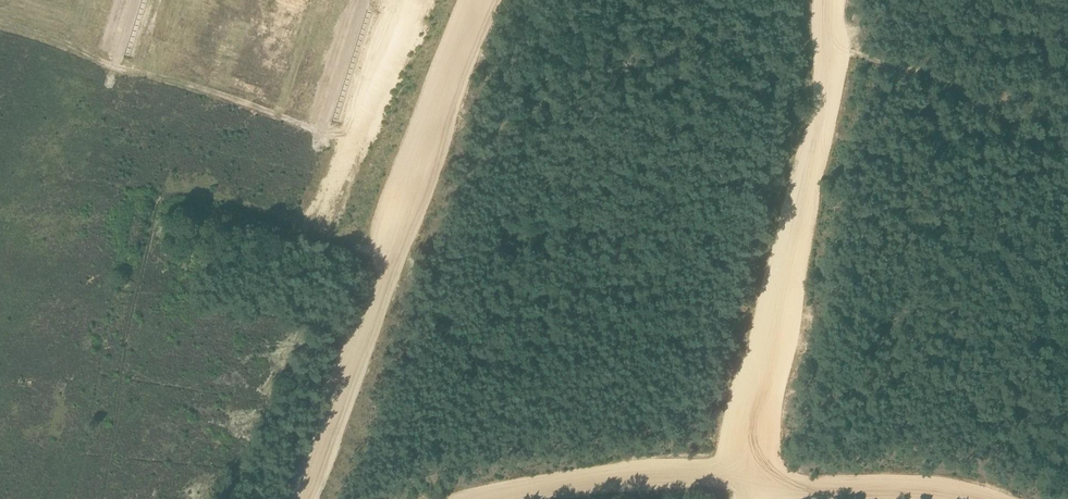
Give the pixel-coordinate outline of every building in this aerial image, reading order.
[(161,254),(164,247),(151,243),(149,250),(161,254)]
